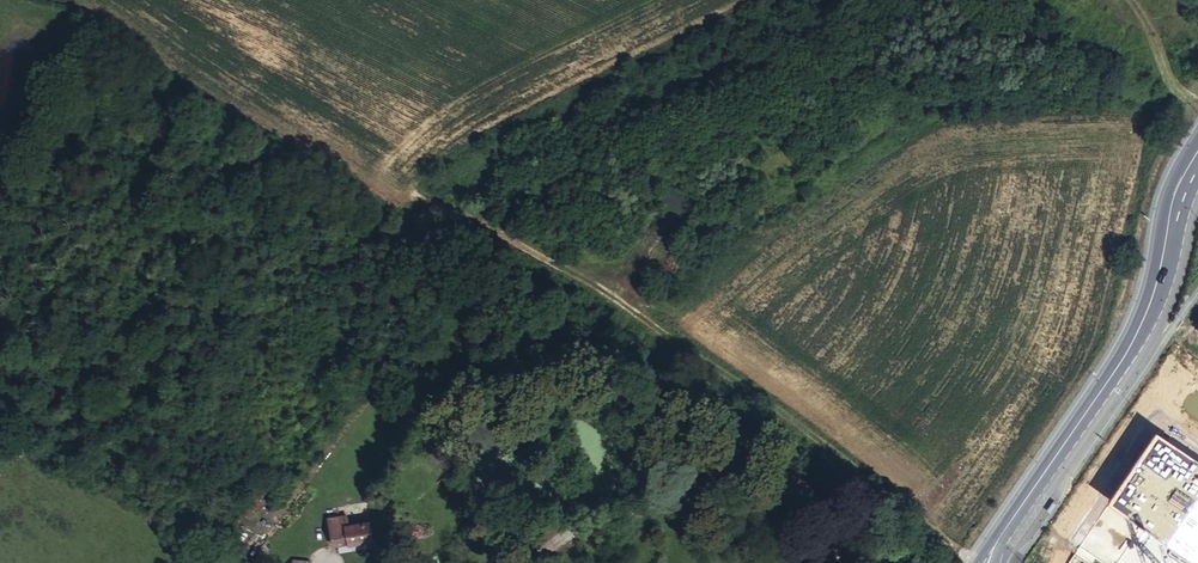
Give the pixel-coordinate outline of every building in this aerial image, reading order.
[(1187,444),(1181,453),(1197,467),(1197,452),(1187,444)] [(1197,478),(1197,475),(1187,467),(1173,486),(1186,495),(1197,478)] [(1186,495),(1192,500),(1197,491),(1197,478),(1186,495)] [(330,520),(335,547),(366,541),(365,527),(349,529),(347,517),(330,520)]
